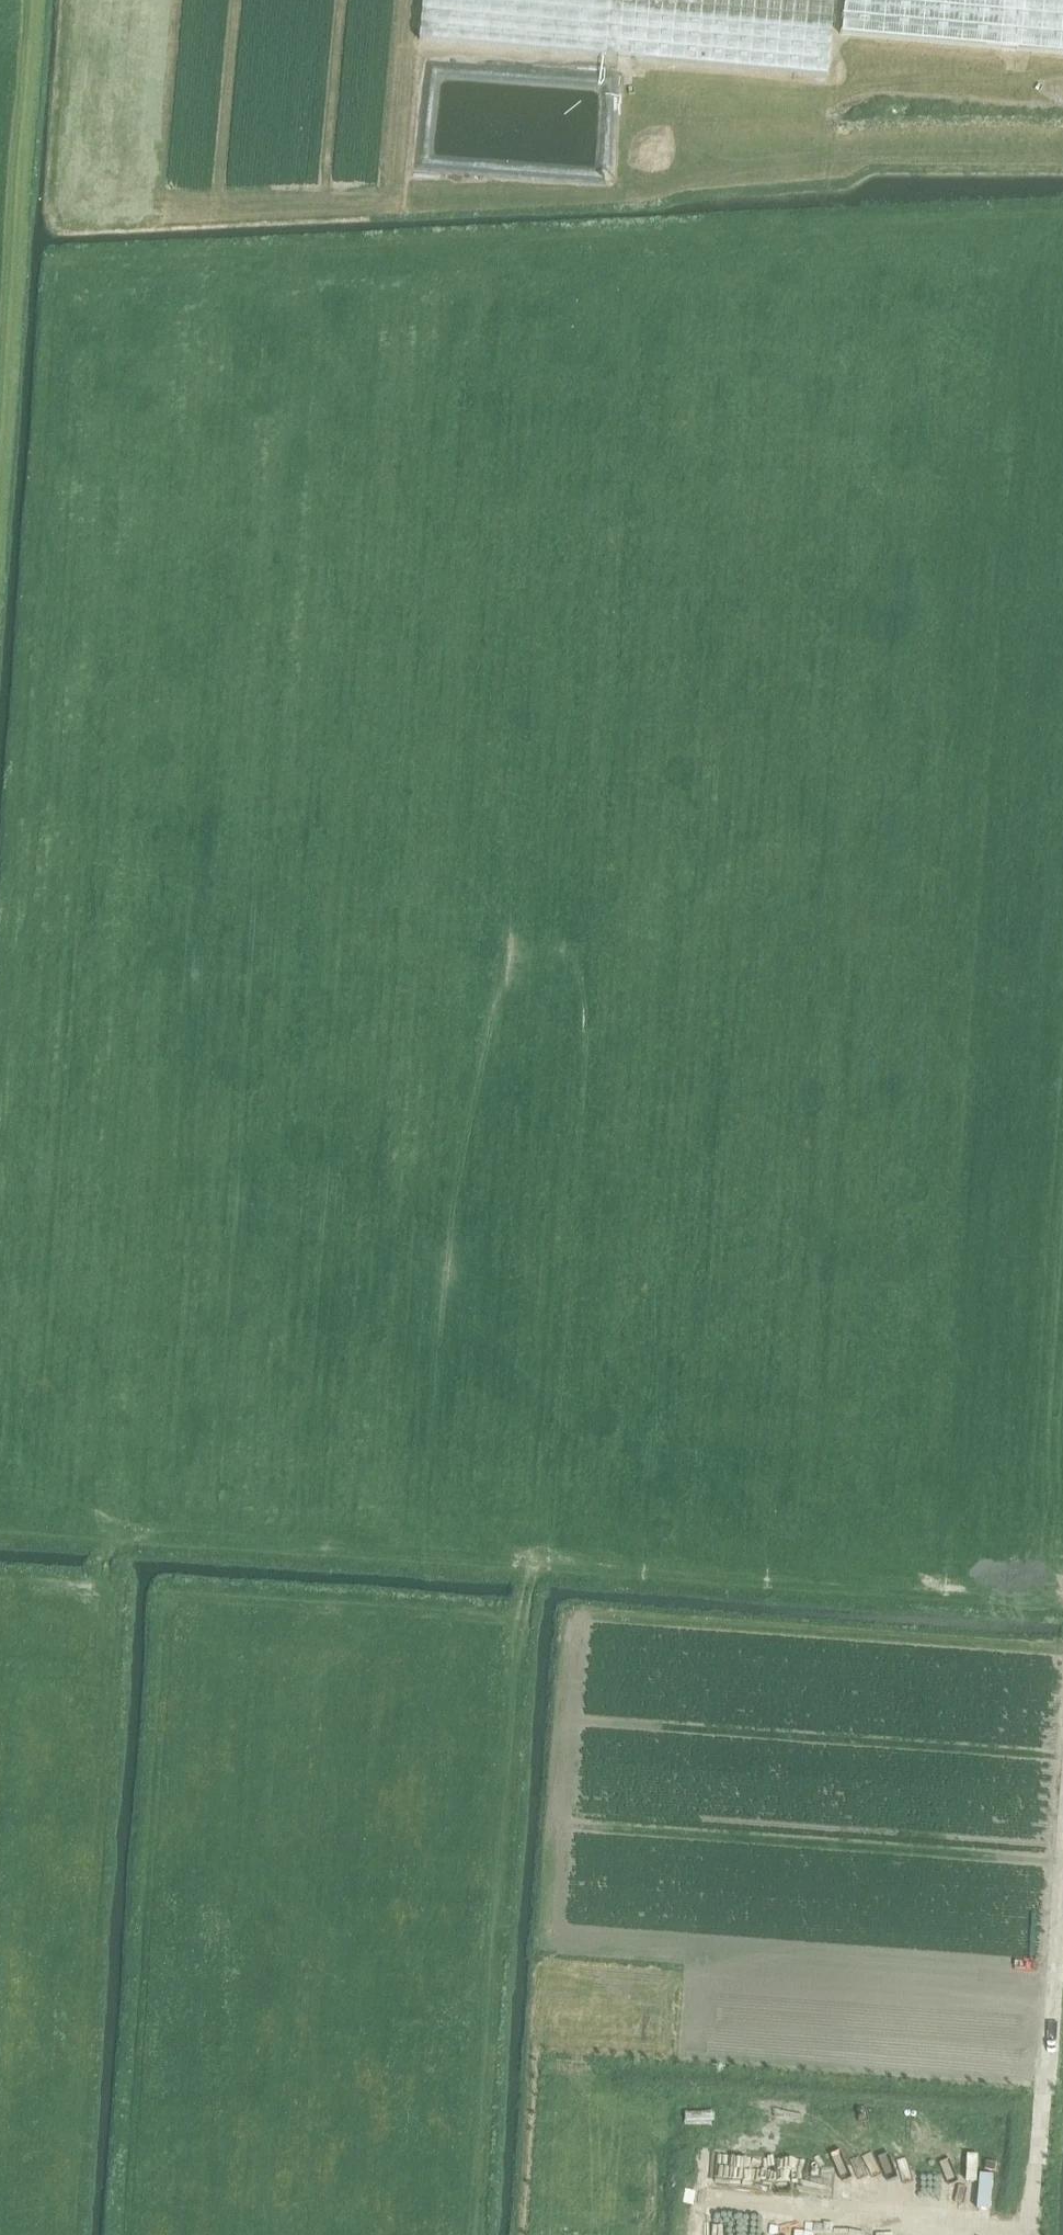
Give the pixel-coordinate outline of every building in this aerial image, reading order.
[(425,66),(822,104),(832,0),(431,0),(425,66)] [(842,35),(1000,49),(1062,54),(1062,0),(845,0),(842,35)] [(885,2080),(883,2092),(904,2095),(905,2083),(885,2080)] [(889,2161),(888,2185),(896,2185),(897,2161),(889,2161)]
